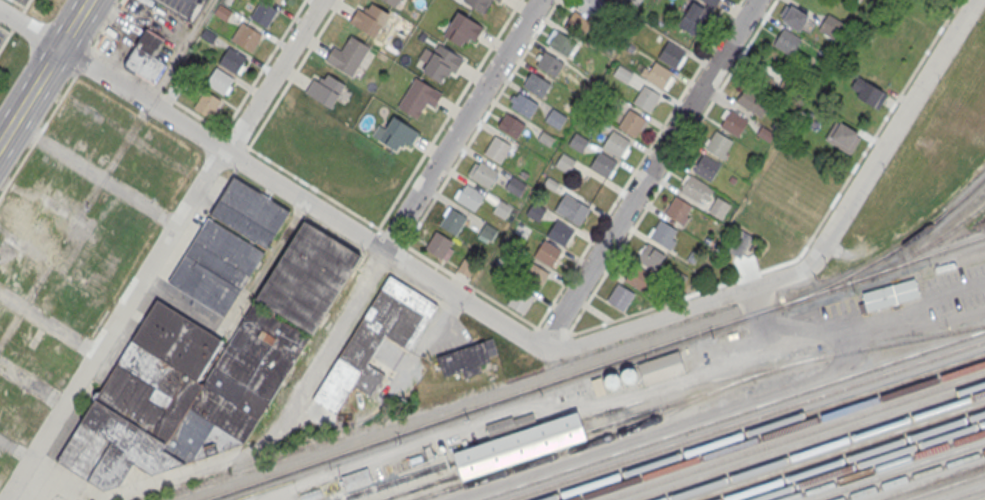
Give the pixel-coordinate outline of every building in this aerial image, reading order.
[(277,10),(263,0),(259,0),(249,16),(266,28),(277,10)] [(490,0),(463,0),(482,12),(490,0)] [(604,1),(602,0),(578,0),(575,5),(593,16),(604,1)] [(708,3),(705,8),(693,0),(684,16),(701,28),(718,0),(704,0),(708,3)] [(375,36),(389,13),(370,2),(368,7),(365,5),(363,10),(357,8),(349,20),(375,36)] [(226,21),(233,10),(221,3),(214,13),(226,21)] [(799,31),(809,16),(791,5),(790,7),(785,4),(779,14),(783,16),(781,20),(799,31)] [(573,9),(564,26),(584,37),(593,20),(573,9)] [(458,12),(444,34),(461,45),(464,39),(467,41),(470,38),(475,41),(484,27),(458,12)] [(828,13),(818,29),(833,38),(843,22),(828,13)] [(262,35),(242,21),(231,38),(251,51),(262,35)] [(155,57),(165,39),(144,27),(122,67),(155,85),(166,63),(155,57)] [(204,27),(199,35),(211,43),(217,35),(204,27)] [(790,56),(801,39),(784,28),(773,45),(790,56)] [(568,55),(577,42),(558,30),(548,45),(568,55)] [(351,76),(369,47),(349,35),(341,50),(333,45),(324,60),(351,76)] [(677,67),(686,52),(668,41),(659,56),(677,67)] [(632,53),(637,46),(631,42),(626,49),(632,53)] [(440,81),(448,69),(455,73),(463,58),(438,43),(421,70),(440,81)] [(235,73),(246,57),(229,46),(218,61),(235,73)] [(555,77),(563,62),(544,51),(536,66),(555,77)] [(672,71),(655,61),(650,71),(644,67),(640,73),(663,87),(672,71)] [(627,82),(633,72),(619,64),(613,74),(627,82)] [(216,65),(233,77),(222,93),(205,82),(216,65)] [(753,78),(765,84),(770,74),(757,69),(753,78)] [(541,96),(550,83),(531,72),(522,85),(541,96)] [(345,84),(330,108),(305,92),(313,77),(318,80),(321,76),(324,78),(327,73),(345,84)] [(887,94),(858,75),(848,91),(878,109),(887,94)] [(397,105),(415,76),(443,92),(434,107),(426,102),(417,117),(397,105)] [(650,112),(661,95),(644,85),(633,102),(650,112)] [(736,102),(761,117),(770,101),(745,86),(736,102)] [(221,99),(210,117),(193,107),(204,89),(221,99)] [(529,118),(538,104),(519,92),(510,107),(529,118)] [(552,108),(544,120),(559,129),(566,117),(552,108)] [(634,135),(645,118),(629,109),(618,125),(634,135)] [(738,136),(748,120),(730,109),(721,125),(738,136)] [(516,138),(525,123),(506,112),(497,126),(516,138)] [(419,131),(393,116),(379,139),(396,150),(399,146),(402,148),(404,143),(410,147),(419,131)] [(850,153),(861,135),(835,120),(824,138),(850,153)] [(761,125),(756,133),(769,141),(774,133),(761,125)] [(725,160),(728,155),(724,153),(732,140),(713,128),(702,146),(725,160)] [(619,157),(630,141),(613,130),(602,146),(619,157)] [(544,131),(539,138),(550,145),(555,137),(544,131)] [(588,140),(577,132),(568,144),(580,152),(588,140)] [(499,162),(511,144),(494,135),(483,153),(499,162)] [(607,177),(617,161),(599,150),(589,167),(607,177)] [(568,172),(576,160),(563,152),(555,164),(568,172)] [(721,164),(703,154),(693,170),(711,180),(721,164)] [(488,188),(498,171),(480,160),(470,177),(488,188)] [(521,170),(519,176),(525,179),(527,174),(521,170)] [(594,200),(604,184),(587,173),(575,190),(594,200)] [(519,196),(526,184),(512,175),(505,187),(519,196)] [(554,191),(560,183),(549,175),(543,183),(554,191)] [(714,189),(691,175),(681,191),(698,201),(701,196),(707,200),(714,189)] [(289,211),(265,249),(210,214),(235,176),(289,211)] [(474,210),(484,194),(467,184),(456,200),(474,210)] [(579,225),(589,208),(565,193),(554,209),(579,225)] [(675,195),(692,205),(686,215),(689,217),(685,225),(664,212),(675,195)] [(717,196),(708,210),(722,218),(731,204),(717,196)] [(120,203),(113,199),(99,222),(106,226),(120,203)] [(500,199),(493,211),(505,219),(512,207),(500,199)] [(538,220),(546,209),(535,202),(528,213),(538,220)] [(456,235),(466,217),(450,207),(439,225),(456,235)] [(224,315),(264,251),(208,217),(167,281),(224,315)] [(564,246),(574,229),(557,219),(547,235),(564,246)] [(659,219),(650,237),(670,250),(677,241),(672,238),(677,230),(659,219)] [(304,221),(361,255),(311,333),(256,299),(304,221)] [(491,240),(498,229),(486,222),(480,233),(491,240)] [(740,257),(753,236),(738,227),(726,248),(740,257)] [(425,247),(442,257),(452,240),(435,230),(425,247)] [(552,264),(561,250),(544,239),(534,254),(552,264)] [(665,253),(647,242),(637,258),(655,269),(665,253)] [(490,261),(500,267),(505,260),(495,254),(490,261)] [(469,276),(476,265),(464,257),(457,269),(469,276)] [(538,291),(549,273),(528,260),(517,278),(538,291)] [(643,289),(651,273),(632,263),(623,280),(643,289)] [(410,349),(438,304),(390,275),(312,400),(336,413),(354,384),(372,395),(385,374),(367,364),(384,334),(410,349)] [(47,307),(62,280),(54,276),(40,302),(47,307)] [(861,293),(866,311),(920,299),(916,280),(861,293)] [(623,311),(634,293),(617,283),(607,300),(623,311)] [(524,314),(535,297),(516,287),(506,304),(524,314)] [(253,303),(309,337),(243,442),(152,474),(133,462),(120,484),(103,490),(57,460),(157,299),(222,339),(196,379),(202,383),(253,303)] [(9,313),(0,307),(0,308),(0,327),(9,313)] [(483,373),(480,363),(498,358),(493,340),(438,355),(445,377),(464,372),(465,378),(483,373)] [(679,350),(686,372),(645,385),(638,363),(679,350)] [(619,373),(626,386),(638,380),(630,366),(619,373)] [(597,396),(621,386),(615,372),(591,382),(597,396)] [(454,453),(579,412),(581,419),(585,431),(588,439),(463,481),(460,473),(456,460),(454,453)] [(486,424),(512,415),(514,418),(533,412),(536,420),(489,436),(486,424)] [(341,476),(368,467),(372,481),(345,490),(341,476)] [(323,496),(312,499),(302,499),(299,494),(320,487),(323,496)]
